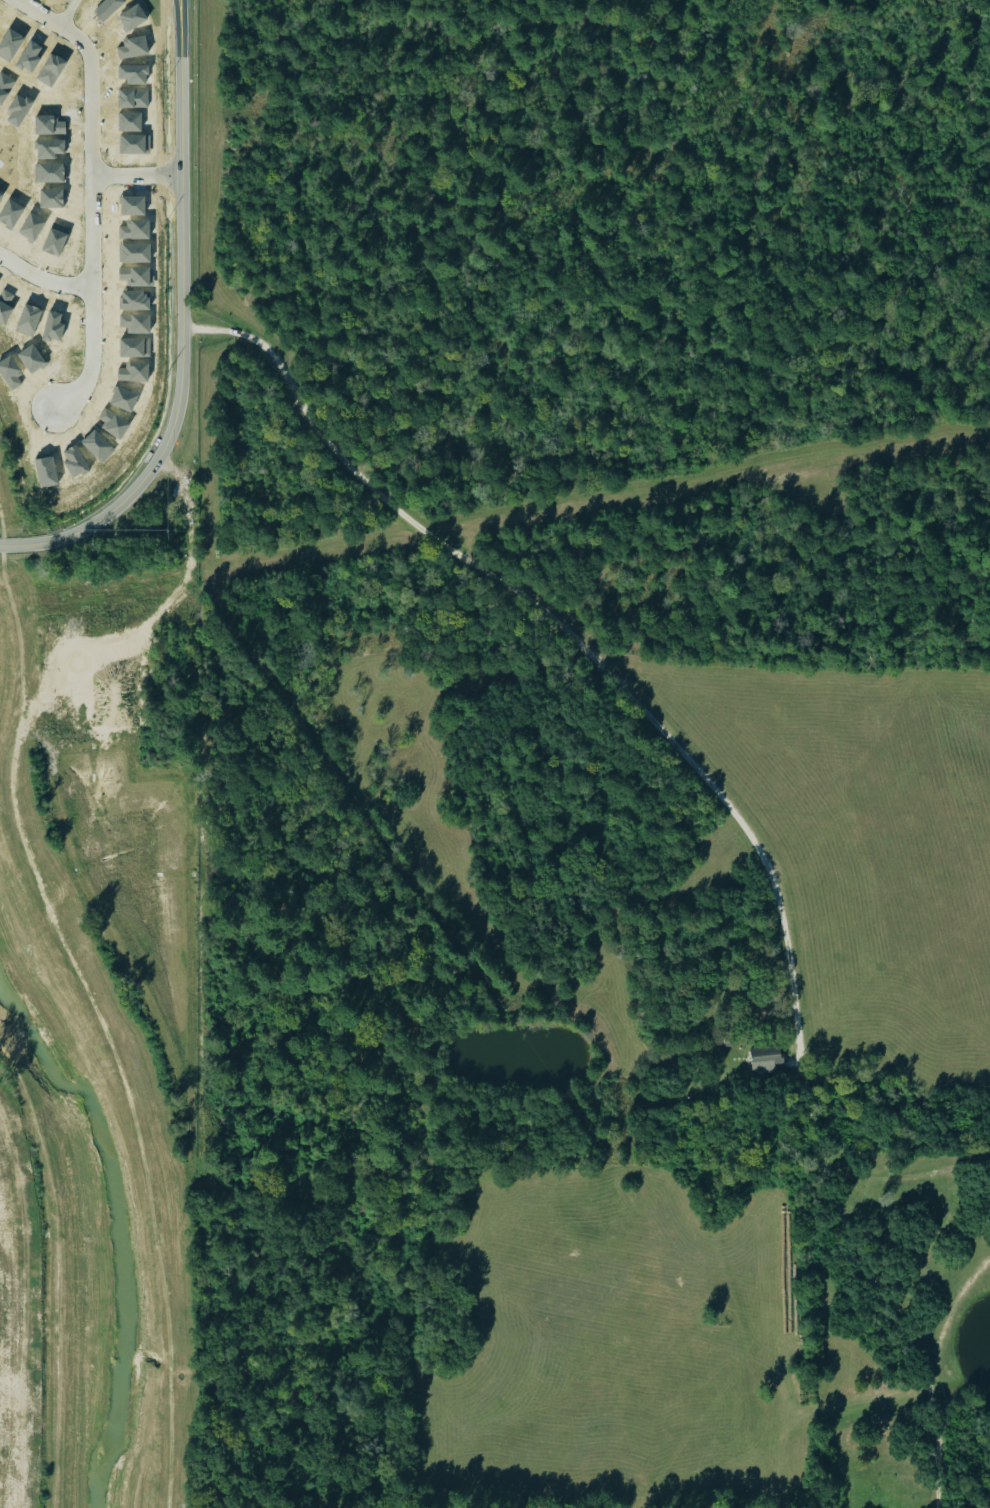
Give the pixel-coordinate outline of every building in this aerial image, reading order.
[(4,324),(0,322),(0,294),(3,288),(14,295),(10,302),(15,304),(13,308),(4,324)] [(14,330),(32,337),(33,334),(42,310),(41,310),(42,308),(31,305),(24,303),(15,327),(16,327),(14,330)] [(48,309),(56,311),(56,312),(61,313),(59,322),(64,323),(60,341),(51,339),(51,341),(41,339),(42,338),(41,338),(48,309)] [(16,354),(32,343),(46,365),(41,369),(40,367),(31,373),(26,369),(25,370),(24,368),(25,367),(16,354)] [(2,380),(0,378),(2,377),(0,374),(0,361),(10,354),(22,373),(17,377),(21,383),(11,390),(3,379),(2,380)] [(117,367),(125,367),(125,362),(129,362),(129,361),(148,362),(147,382),(130,381),(130,382),(127,382),(127,381),(116,380),(117,367)] [(110,400),(116,386),(138,395),(131,412),(110,403),(111,400),(110,400)] [(97,417),(107,424),(104,429),(119,439),(130,424),(114,413),(115,412),(113,411),(112,412),(104,407),(97,417)] [(81,442),(86,448),(85,449),(87,451),(89,450),(101,462),(114,450),(94,428),(83,439),(83,440),(81,442)] [(63,462),(67,460),(63,451),(68,448),(74,444),(79,452),(80,451),(82,453),(80,454),(90,471),(81,476),(80,473),(72,478),(63,462)] [(52,456),(47,457),(46,456),(33,459),(40,488),(58,484),(52,456)] [(774,1073),(773,1063),(780,1063),(780,1045),(749,1047),(751,1075),(774,1073)]
